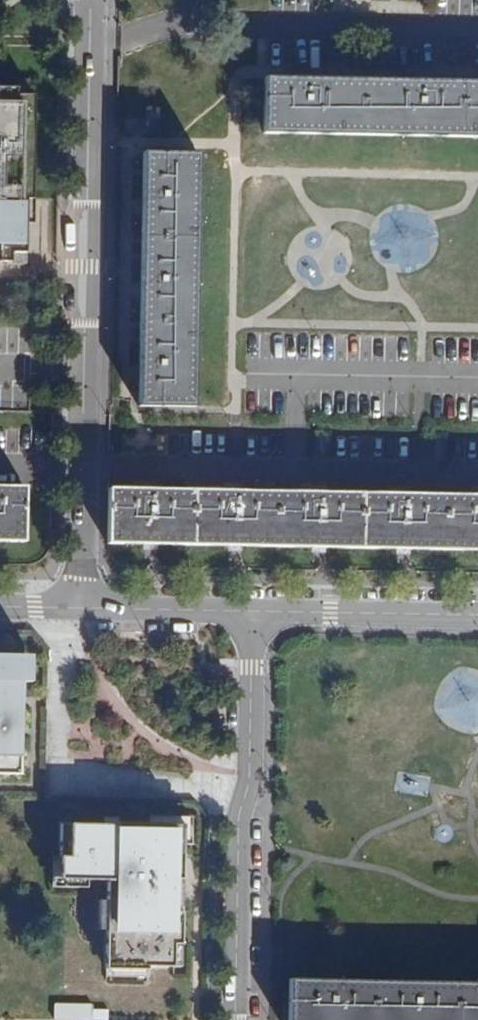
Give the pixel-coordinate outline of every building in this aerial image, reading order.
[(287,75),(286,135),(477,138),(477,77),(287,75)] [(32,257),(32,100),(17,100),(18,91),(0,91),(0,257),(32,257)] [(217,154),(154,153),(151,401),(214,402),(217,154)] [(0,486),(0,540),(24,541),(25,487),(0,486)] [(108,488),(107,542),(477,549),(477,495),(108,488)] [(23,655),(0,655),(0,775),(20,775),(23,655)] [(107,880),(106,969),(147,970),(147,967),(173,967),(173,945),(181,945),(182,913),(174,912),(175,880),(181,880),(182,825),(117,824),(117,825),(61,824),(60,880),(107,880)] [(289,978),(288,1019),(477,1019),(477,982),(289,978)] [(56,1004),(55,1019),(94,1019),(94,1005),(56,1004)]
